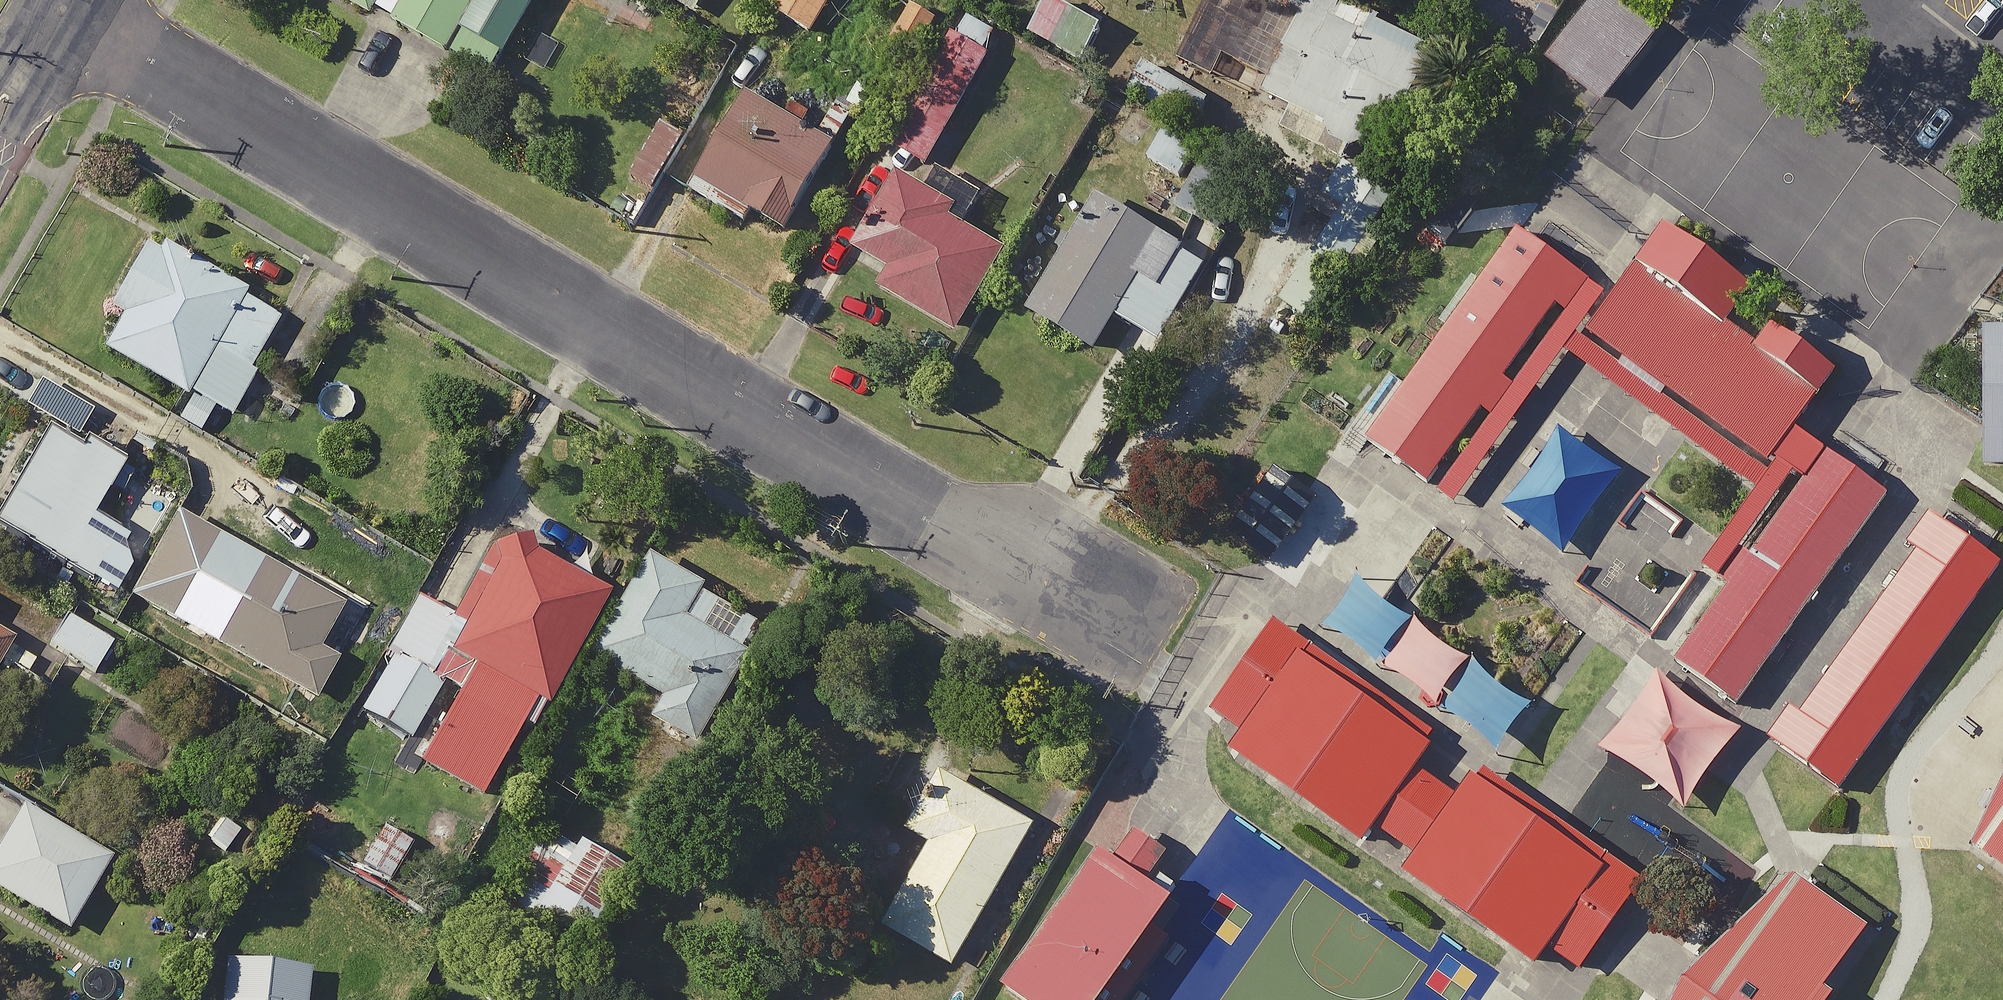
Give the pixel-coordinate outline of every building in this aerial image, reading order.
[(512,62),(551,85),(588,23),(548,0),(343,0),(380,22),(384,14),(437,45),(452,53),(501,81),(512,62)] [(704,18),(715,0),(675,0),(704,18)] [(773,11),(823,36),(841,0),(779,0),(773,11)] [(952,26),(907,0),(873,61),(917,87),(952,26)] [(1091,0),(1058,0),(1035,37),(1088,70),(1120,19),(1091,0)] [(1451,55),(1353,6),(1334,45),(1293,24),(1260,90),(1298,109),(1286,132),(1349,163),(1360,143),(1397,162),(1451,55)] [(1656,53),(1602,10),(1557,66),(1610,109),(1656,53)] [(1010,41),(968,16),(892,145),(934,169),(1010,41)] [(1225,99),(1147,57),(1126,96),(1205,138),(1225,99)] [(848,157),(761,104),(705,198),(753,227),(760,215),(800,238),(848,157)] [(1401,193),(1345,167),(1323,216),(1379,242),(1401,193)] [(1014,255),(908,189),(866,256),(898,276),(888,292),(962,339),(1014,255)] [(1214,265),(1104,200),(1037,316),(1104,355),(1123,321),(1166,347),(1214,265)] [(289,318),(148,245),(114,311),(129,319),(110,356),(194,400),(184,420),(204,431),(216,409),(237,420),(289,318)] [(1551,297),(1482,247),(1324,464),(1394,514),(1551,297)] [(1805,381),(1623,250),(1542,363),(1723,494),(1805,381)] [(1938,365),(1941,499),(2002,498),(2002,364),(1938,365)] [(127,477),(44,429),(18,475),(37,487),(9,534),(96,584),(114,552),(92,539),(127,477)] [(1851,529),(1781,479),(1631,686),(1700,736),(1851,529)] [(1553,655),(1346,506),(1289,585),(1496,734),(1553,655)] [(1966,590),(1902,544),(1738,771),(1802,816),(1966,590)] [(513,549),(471,631),(415,603),(358,715),(414,744),(444,684),(471,698),(433,772),(490,800),(539,704),(557,713),(615,601),(513,549)] [(722,594),(660,558),(602,658),(673,700),(661,722),(716,754),(768,663),(703,625),(722,594)] [(124,641),(70,611),(50,646),(103,677),(124,641)] [(0,612),(0,681),(30,630),(0,612)] [(1394,774),(1233,658),(1160,759),(1321,875),(1394,774)] [(1045,828),(948,771),(912,833),(940,849),(892,931),(960,971),(1045,828)] [(1970,845),(2002,869),(2002,798),(1970,845)] [(1438,800),(1363,904),(1497,999),(1550,999),(1607,921),(1438,800)] [(28,813),(0,863),(0,892),(79,936),(119,864),(28,813)] [(648,879),(558,825),(500,920),(532,939),(539,928),(597,963),(648,879)] [(1789,873),(1698,999),(1839,999),(1834,996),(1877,936),(1789,873)] [(1068,876),(978,999),(1082,999),(1137,925),(1068,876)] [(232,971),(230,999),(312,999),(314,979),(232,971)]
